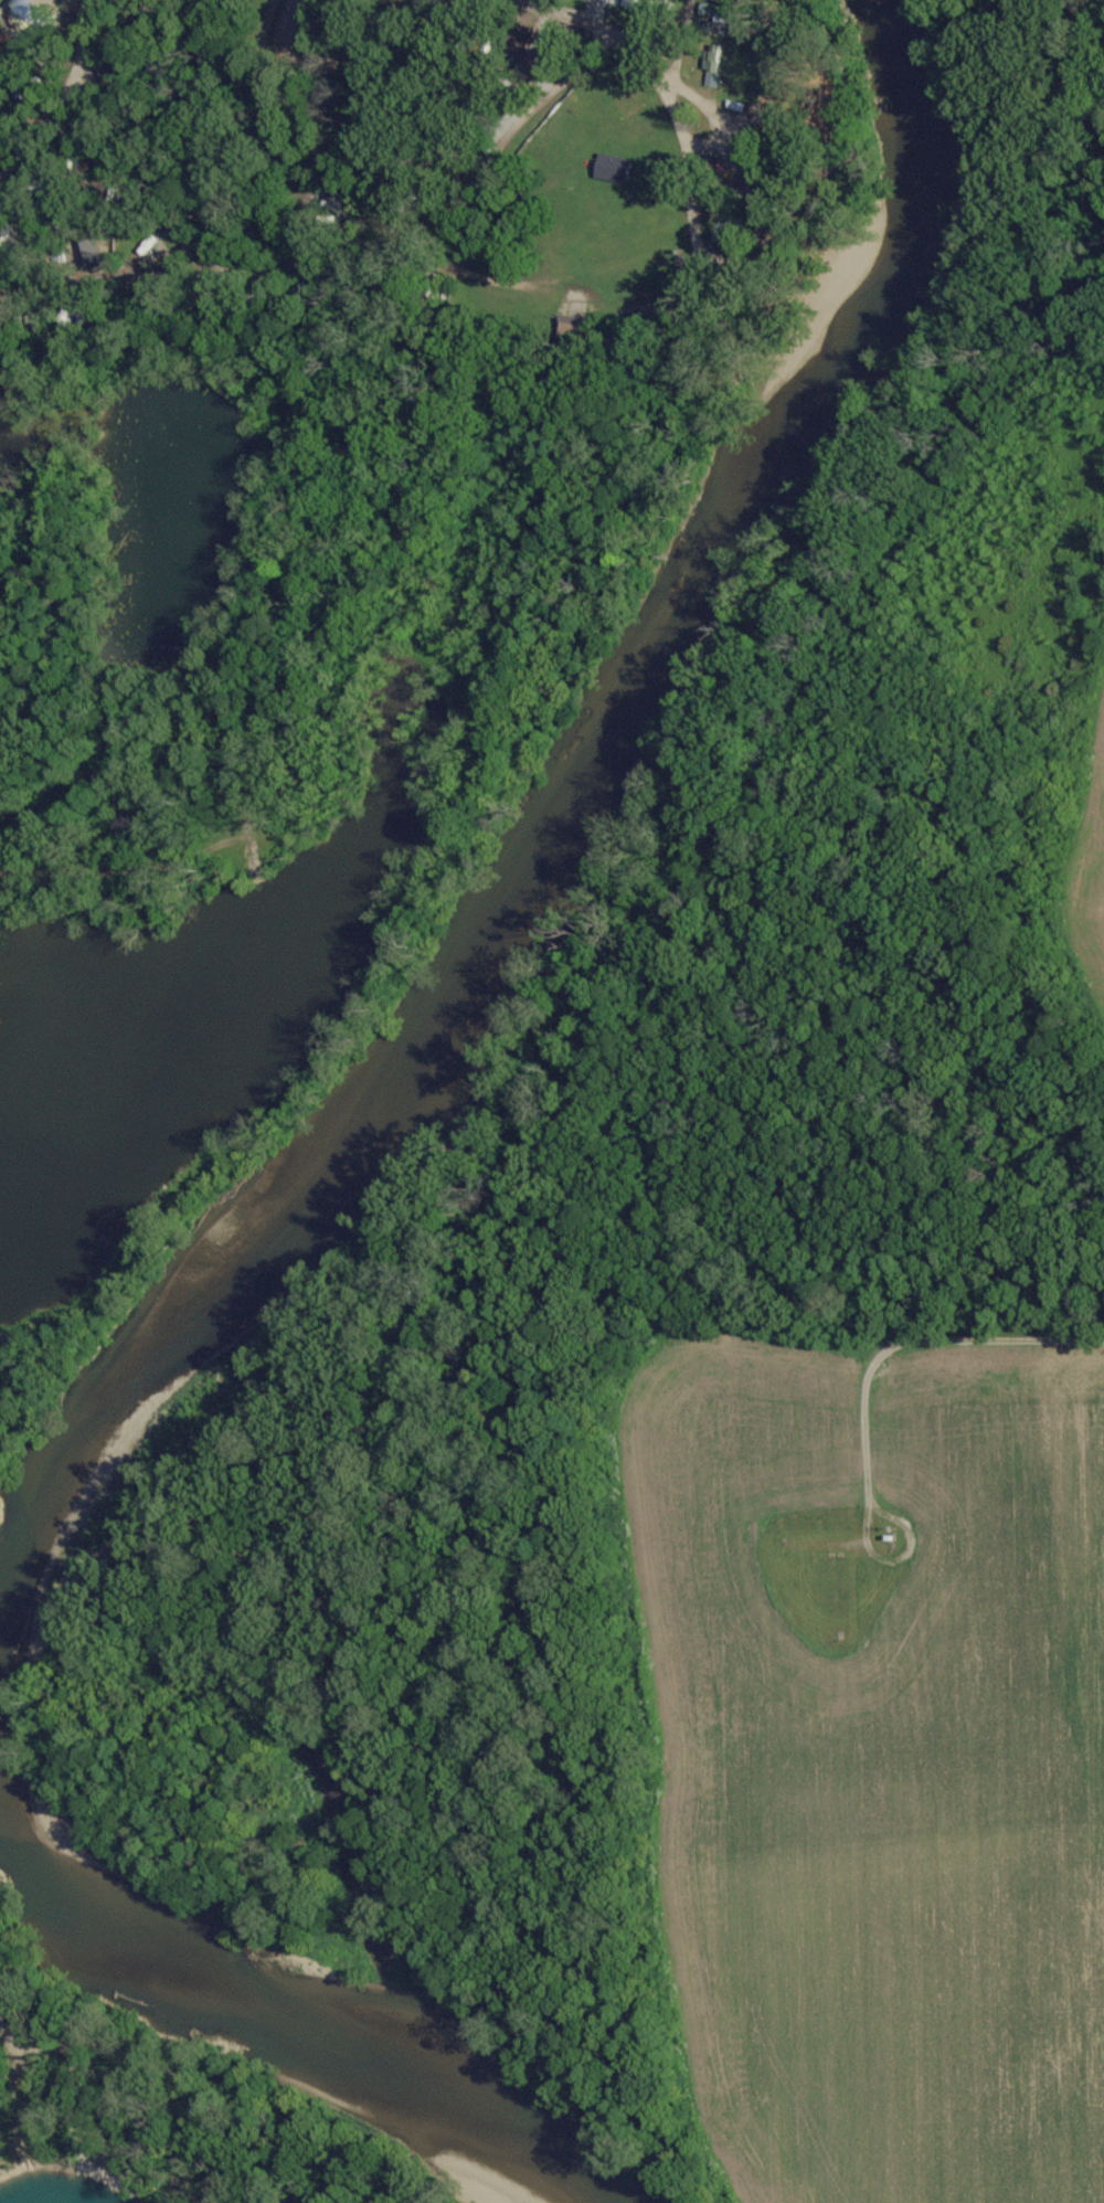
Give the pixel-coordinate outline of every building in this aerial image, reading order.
[(719,51),(706,51),(704,86),(718,87),(719,51)] [(596,180),(628,183),(630,158),(599,155),(596,180)]
